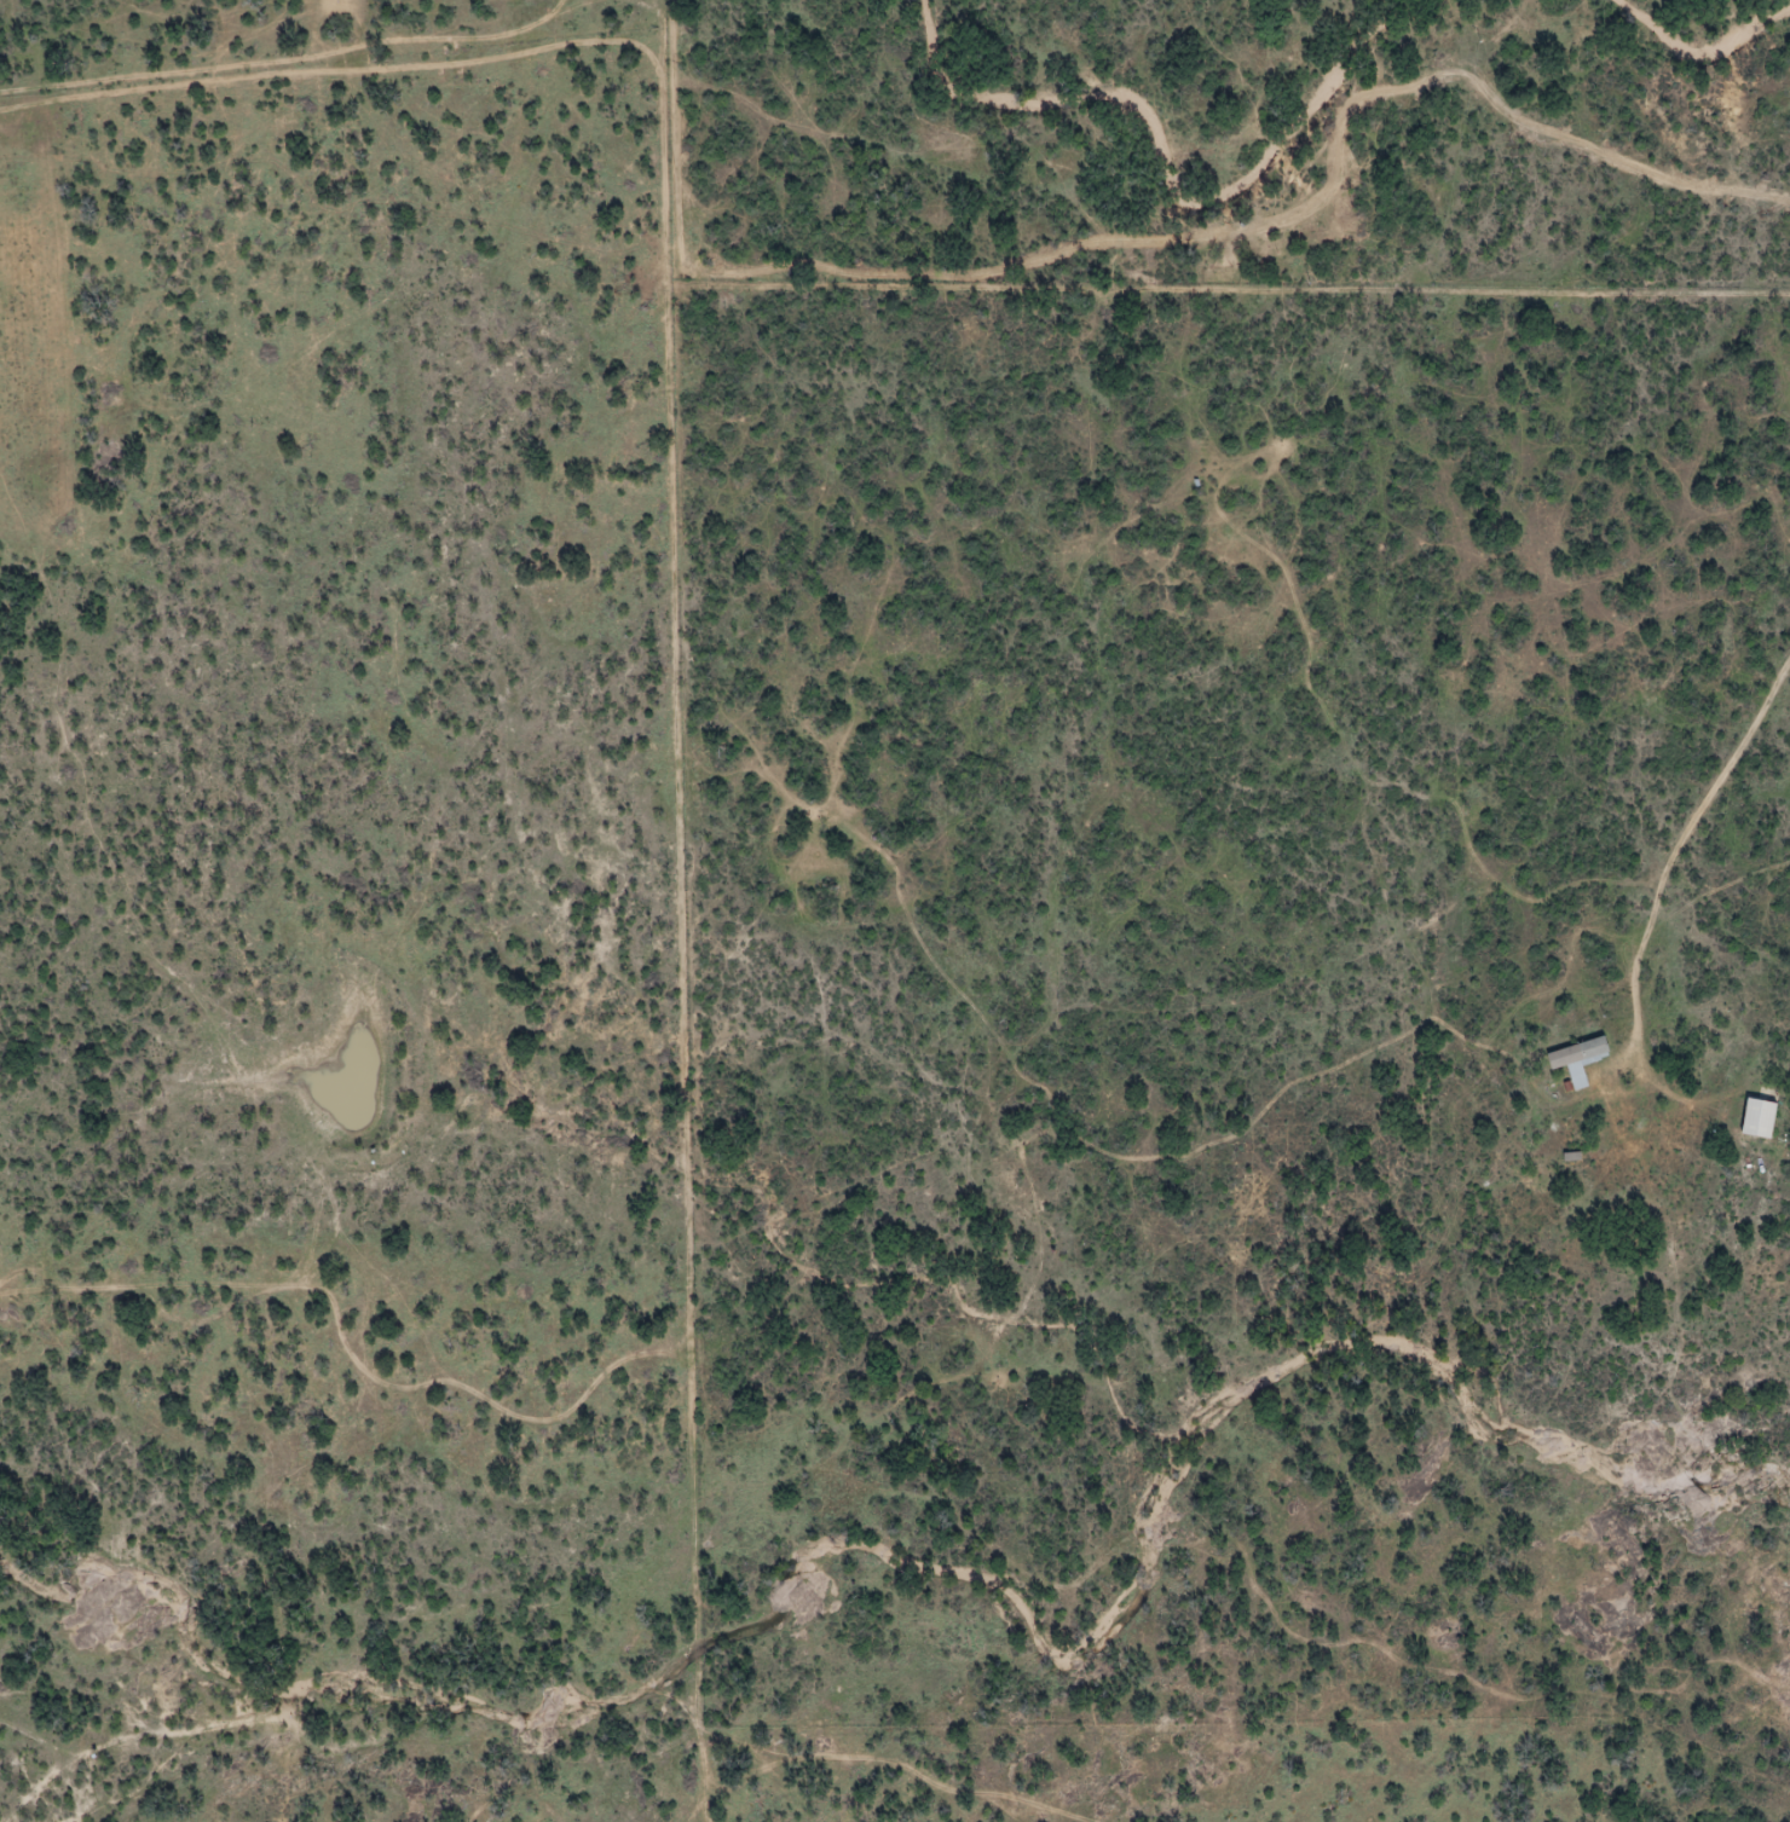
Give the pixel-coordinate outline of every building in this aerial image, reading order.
[(1552,1071),(1568,1067),(1574,1091),(1588,1088),(1583,1066),(1611,1059),(1606,1039),(1548,1053),(1552,1071)] [(1772,1140),(1778,1105),(1747,1099),(1740,1135),(1772,1140)]
